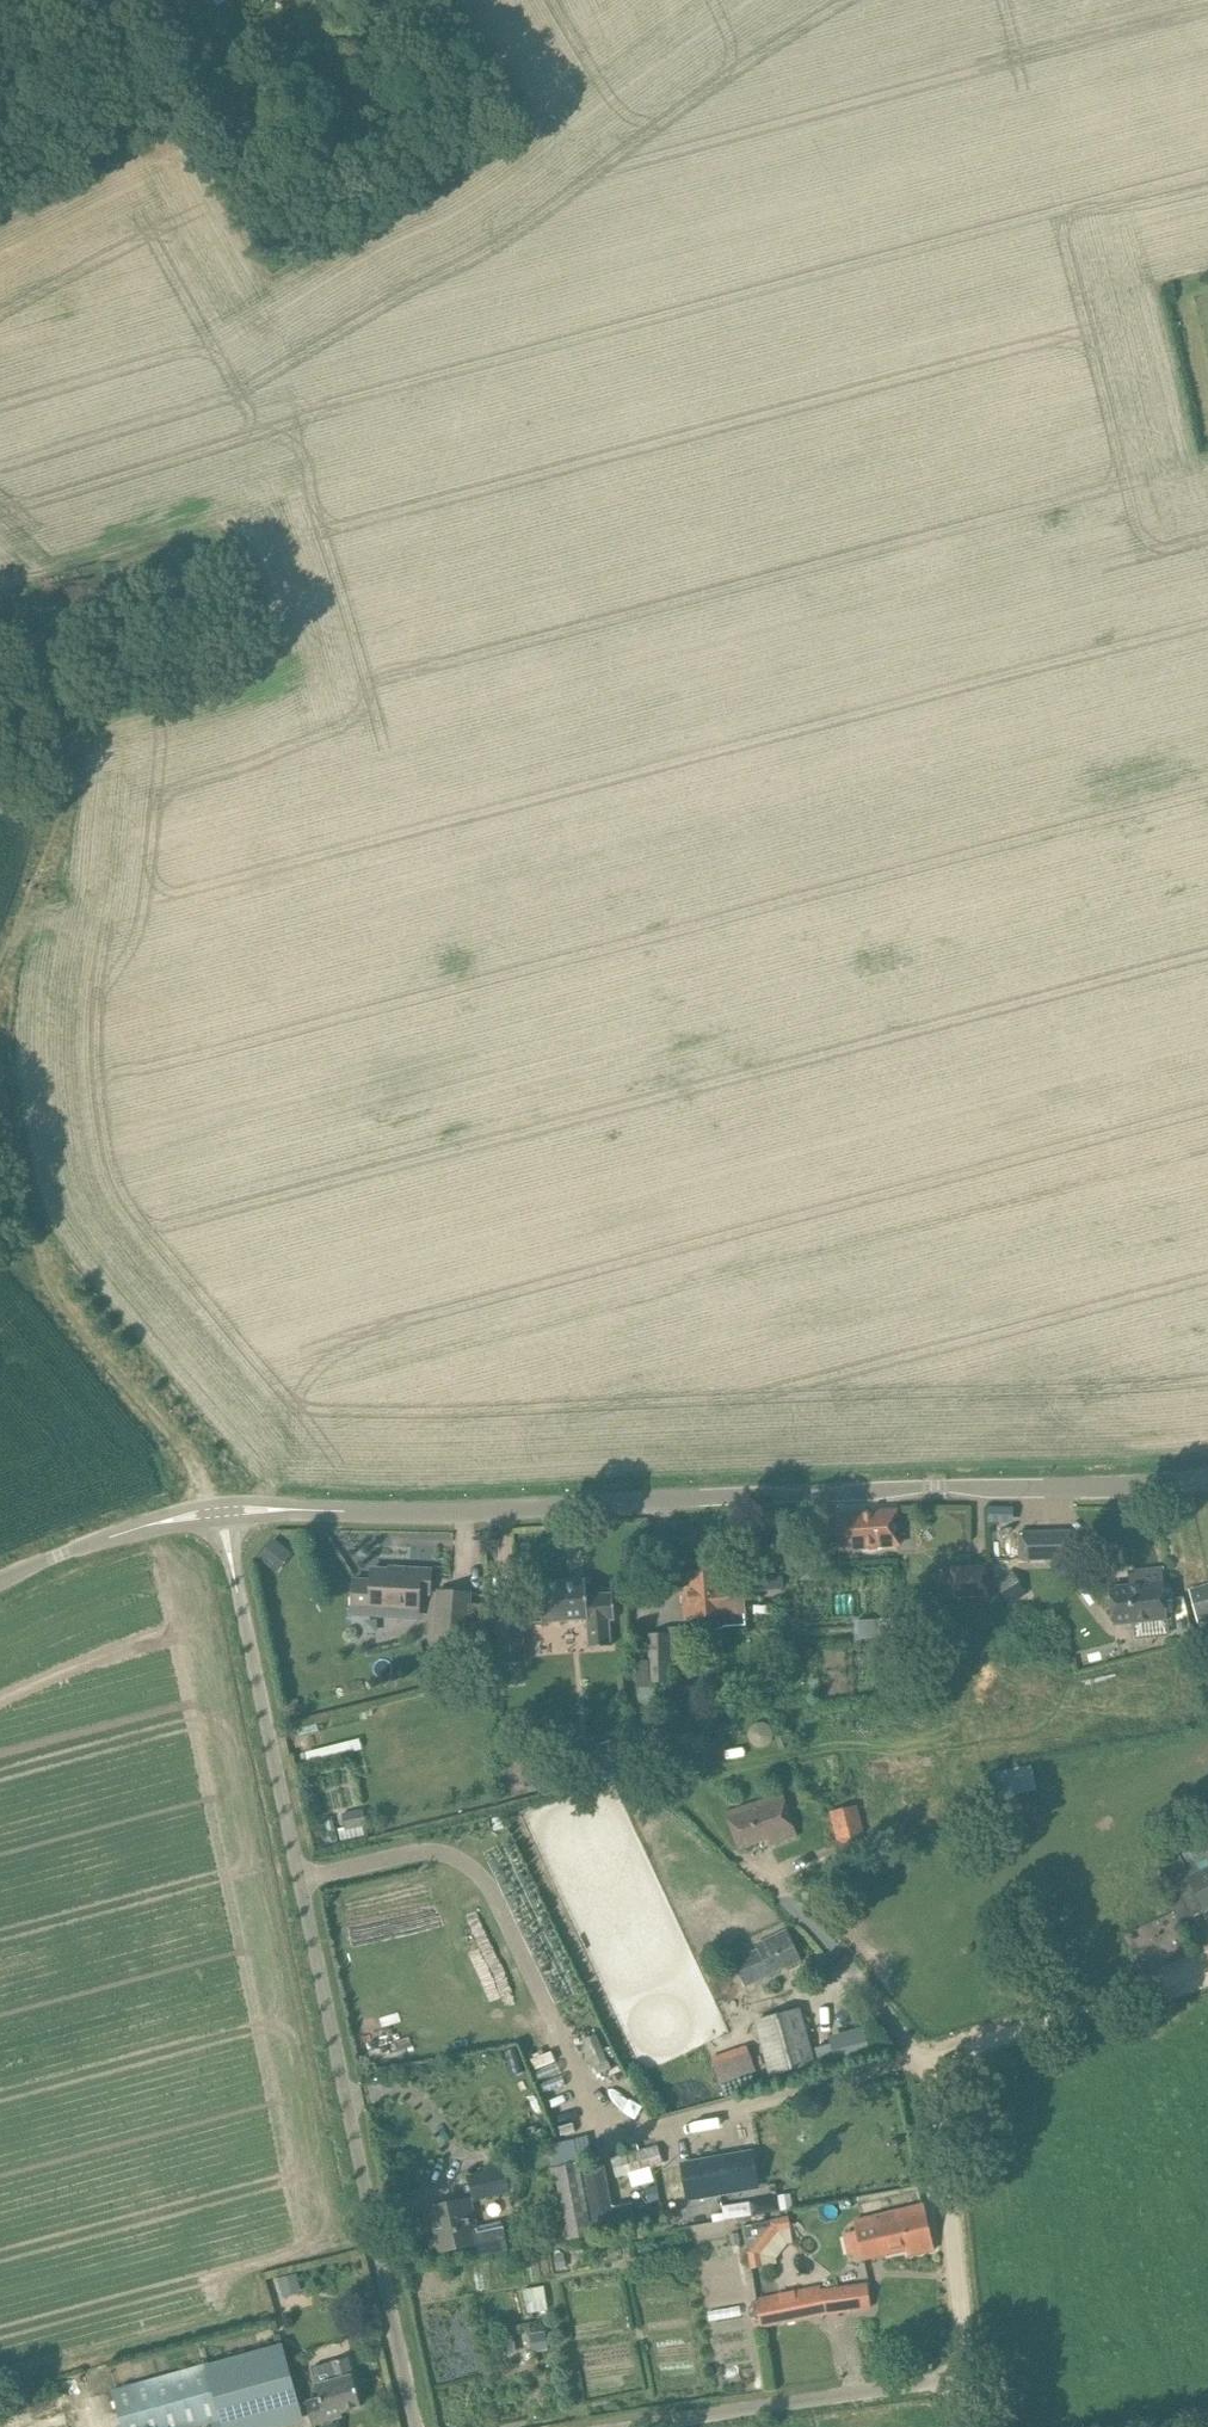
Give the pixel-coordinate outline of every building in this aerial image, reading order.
[(900,1546),(898,1510),(882,1511),(836,1514),(838,1550),(900,1546)] [(1072,1559),(1072,1531),(1019,1532),(1020,1560),(1072,1559)] [(274,1539),(260,1556),(274,1568),(288,1551),(274,1539)] [(781,1590),(780,1564),(750,1566),(751,1591),(781,1590)] [(989,1596),(987,1567),(952,1569),(953,1598),(989,1596)] [(432,1572),(372,1569),(371,1581),(354,1580),(352,1614),(376,1615),(377,1607),(419,1609),(420,1595),(430,1595),(432,1572)] [(1140,1585),(1111,1588),(1114,1624),(1167,1618),(1162,1569),(1138,1571),(1140,1585)] [(720,1598),(718,1570),(690,1572),(691,1588),(684,1589),(685,1605),(692,1605),(693,1618),(698,1618),(699,1630),(723,1629),(723,1627),(746,1625),(743,1596),(720,1598)] [(596,1594),(594,1580),(547,1583),(549,1621),(586,1619),(588,1647),(612,1645),(610,1621),(615,1620),(613,1593),(596,1594)] [(1190,1590),(1199,1620),(1207,1618),(1207,1585),(1190,1590)] [(472,1592),(437,1590),(433,1642),(468,1645),(472,1592)] [(526,1662),(523,1620),(497,1622),(500,1664),(526,1662)] [(862,1621),(863,1638),(880,1637),(879,1620),(862,1621)] [(686,1657),(685,1626),(669,1626),(669,1633),(648,1634),(649,1660),(636,1661),(639,1713),(655,1712),(654,1683),(672,1682),(671,1658),(686,1657)] [(1195,1638),(1202,1660),(1207,1658),(1207,1634),(1195,1638)] [(747,1687),(751,1702),(762,1699),(759,1684),(747,1687)] [(750,1733),(750,1735),(750,1737),(751,1739),(752,1741),(753,1743),(755,1744),(757,1745),(758,1746),(761,1746),(763,1746),(765,1745),(767,1744),(769,1743),(770,1741),(771,1739),(772,1737),(772,1735),(772,1732),(771,1730),(770,1727),(768,1726),(766,1725),(764,1724),(762,1723),(760,1724),(757,1724),(755,1725),(753,1727),(752,1729),(751,1730),(750,1733)] [(705,1752),(703,1725),(662,1728),(664,1755),(705,1752)] [(990,1774),(995,1797),(1035,1789),(1031,1766),(990,1774)] [(797,1836),(783,1795),(727,1814),(739,1848),(769,1838),(771,1845),(797,1836)] [(868,1854),(858,1805),(830,1812),(836,1839),(833,1840),(838,1861),(868,1854)] [(362,1809),(342,1813),(346,1829),(366,1825),(362,1809)] [(1156,1842),(1166,1879),(1179,1923),(1192,1917),(1205,1911),(1207,1910),(1207,1867),(1188,1877),(1185,1870),(1186,1869),(1178,1851),(1207,1836),(1207,1825),(1207,1821),(1200,1824),(1156,1842)] [(802,1961),(788,1930),(756,1944),(758,1949),(734,1960),(746,1986),(802,1961)] [(816,2064),(800,2008),(754,2021),(769,2077),(816,2064)] [(866,2024),(831,2038),(839,2059),(874,2045),(866,2024)] [(755,2073),(746,2045),(711,2058),(720,2085),(755,2073)] [(574,2140),(551,2144),(556,2168),(554,2168),(567,2239),(591,2234),(578,2163),(574,2140)] [(658,2144),(611,2157),(617,2178),(629,2175),(633,2187),(654,2181),(651,2168),(664,2165),(658,2144)] [(757,2186),(751,2152),(683,2164),(689,2198),(757,2186)] [(613,2206),(604,2164),(582,2169),(589,2204),(595,2231),(636,2223),(631,2202),(613,2206)] [(504,2165),(467,2175),(474,2201),(511,2191),(504,2165)] [(495,2225),(477,2228),(471,2198),(425,2208),(429,2223),(434,2222),(440,2252),(473,2245),(475,2256),(500,2251),(495,2225)] [(934,2250),(923,2204),(854,2220),(864,2261),(907,2251),(908,2256),(934,2250)] [(777,2264),(776,2257),(787,2244),(793,2243),(789,2217),(744,2225),(752,2269),(777,2264)] [(564,2253),(554,2255),(556,2269),(567,2267),(564,2253)] [(301,2293),(297,2274),(278,2279),(282,2297),(301,2293)] [(866,2284),(821,2290),(825,2314),(869,2308),(866,2284)] [(825,2314),(821,2290),(821,2287),(758,2299),(763,2328),(825,2315),(825,2314)] [(546,2330),(530,2333),(533,2352),(549,2350),(546,2330)] [(209,2365),(209,2364),(113,2390),(124,2426),(198,2426),(223,2420),(220,2410),(294,2390),(281,2345),(209,2365)] [(353,2375),(348,2357),(331,2363),(330,2362),(312,2368),(318,2386),(316,2387),(319,2397),(306,2402),(313,2426),(343,2417),(341,2412),(364,2405),(355,2375),(353,2375)]
